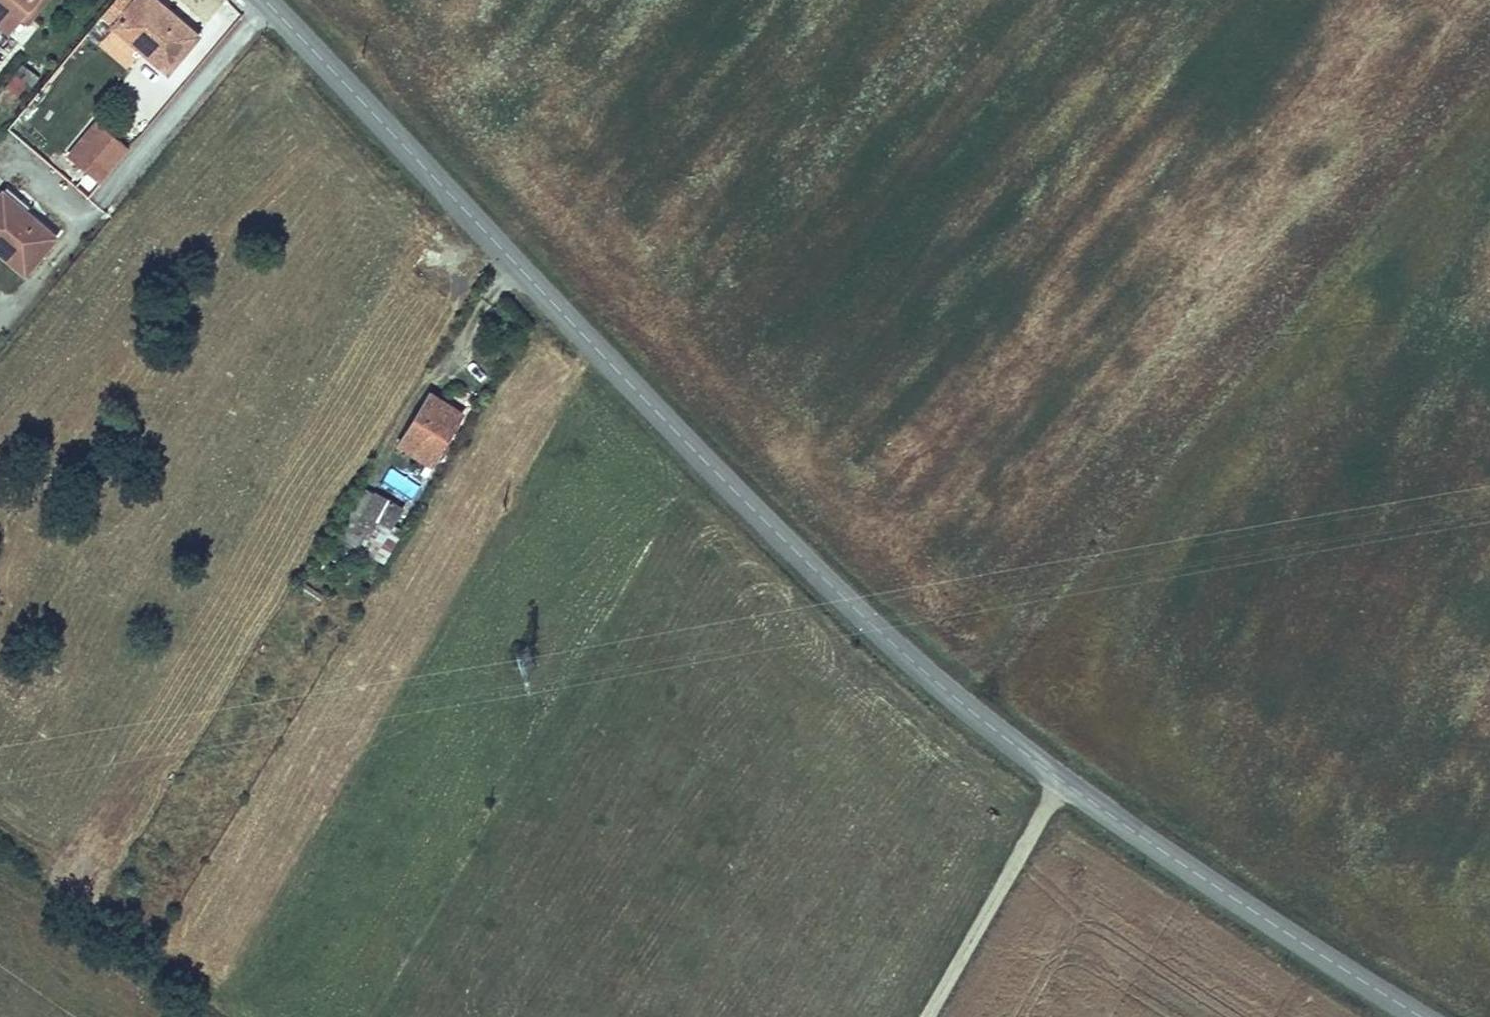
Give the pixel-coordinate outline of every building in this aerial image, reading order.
[(3,14),(14,0),(0,0),(0,12),(3,14)] [(74,5),(87,16),(116,40),(138,59),(170,23),(142,0),(78,0),(75,3),(74,5)] [(116,40),(87,16),(71,34),(101,58),(116,40)] [(18,62),(4,88),(23,98),(37,72),(18,62)] [(66,107),(38,141),(72,169),(87,152),(100,136),(66,107)] [(25,229),(0,208),(0,257),(25,229)] [(411,387),(381,436),(414,455),(442,407),(411,387)] [(355,487),(338,514),(355,525),(360,517),(372,525),(384,505),(355,487)]
